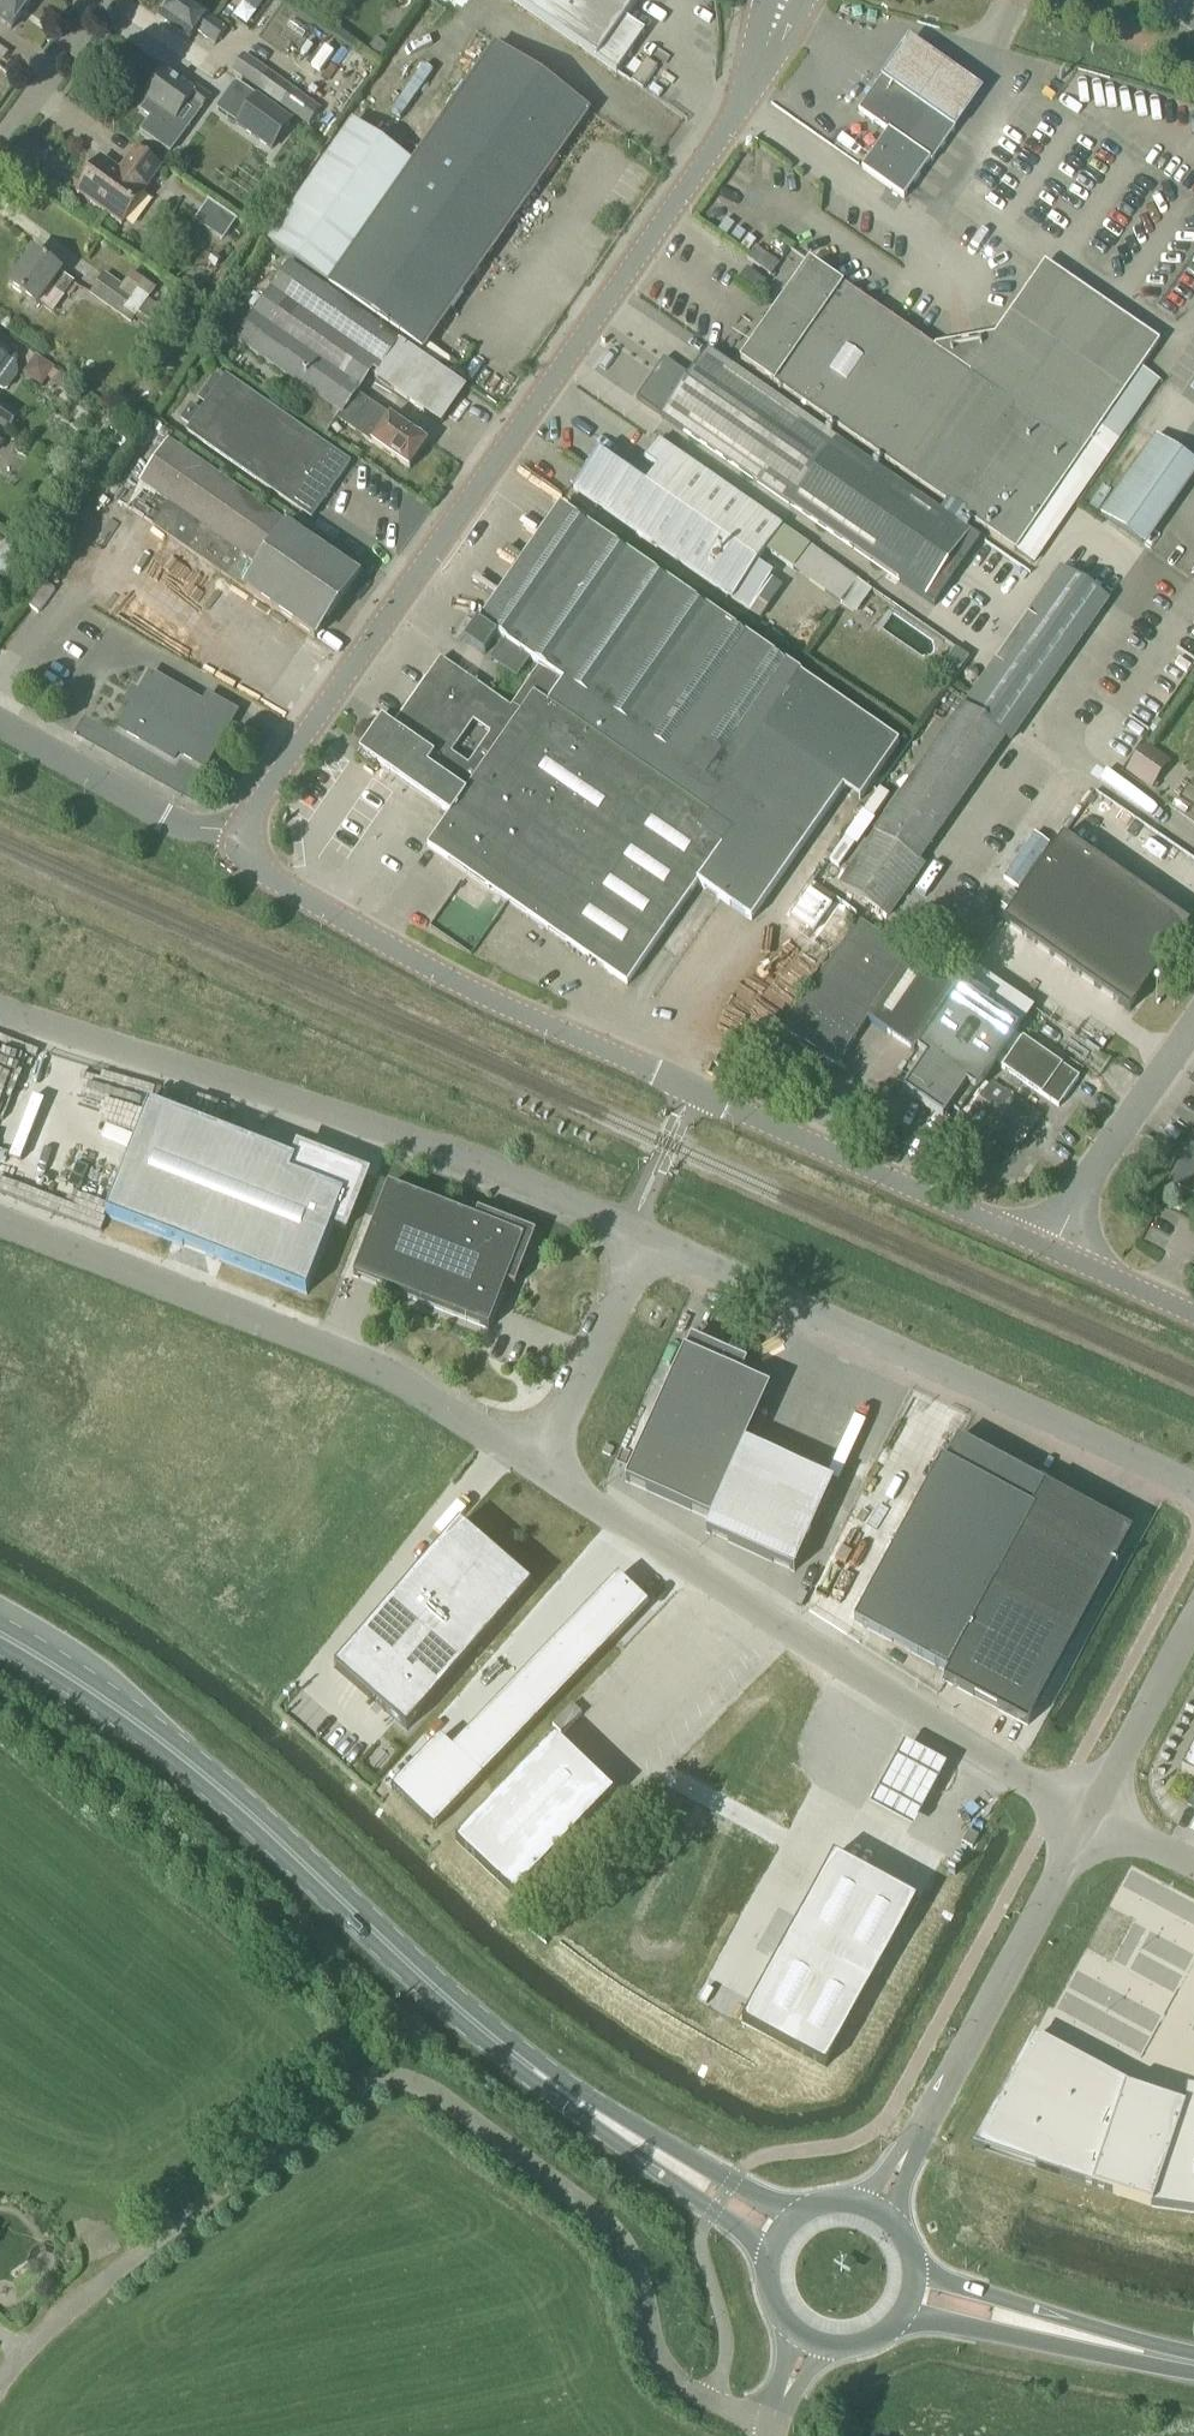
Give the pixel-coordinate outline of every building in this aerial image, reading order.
[(11,31),(33,0),(0,0),(0,23),(11,31)] [(195,33),(214,47),(226,30),(207,16),(208,15),(186,0),(173,0),(159,20),(189,41),(195,33)] [(243,4),(257,13),(266,0),(246,0),(243,4)] [(645,34),(625,20),(639,0),(511,0),(617,74),(645,34)] [(376,39),(366,52),(378,62),(388,48),(376,39)] [(350,62),(326,45),(312,65),(336,82),(350,62)] [(423,351),(589,113),(495,47),(413,165),(352,123),(268,243),(423,351)] [(244,55),(232,72),(231,72),(307,126),(320,109),(244,55)] [(643,89),(658,69),(646,60),(631,81),(643,89)] [(175,122),(188,104),(200,113),(211,98),(197,88),(192,93),(164,72),(144,99),(175,122)] [(932,163),(955,130),(882,79),(859,112),(888,133),(862,170),(904,199),(930,162),(932,163)] [(255,96),(235,124),(272,150),(291,122),(255,96)] [(145,190),(160,169),(134,150),(119,171),(102,158),(76,193),(120,226),(146,191),(145,190)] [(223,242),(237,220),(208,201),(194,222),(223,242)] [(771,277),(772,276),(779,265),(756,246),(746,260),(771,277)] [(37,307),(51,288),(64,298),(74,284),(61,275),(62,273),(33,252),(8,286),(37,307)] [(1033,565),(1076,503),(1118,442),(1100,430),(1159,345),(1045,266),(970,373),(843,285),(842,287),(809,264),(741,362),(1015,552),(1033,565)] [(373,373),(378,377),(376,379),(441,424),(465,390),(401,344),(400,345),(391,339),(393,337),(290,265),(235,343),(341,417),(342,418),(358,395),(373,373)] [(758,295),(767,283),(747,269),(738,281),(758,295)] [(156,290),(132,273),(122,287),(105,274),(89,296),(131,325),(135,320),(147,328),(160,309),(148,301),(156,290)] [(2,389),(7,388),(18,373),(16,361),(11,357),(12,356),(0,347),(0,388),(2,389)] [(665,360),(637,400),(663,417),(791,506),(899,581),(898,582),(934,607),(980,540),(971,534),(836,441),(708,352),(707,352),(689,377),(665,360)] [(55,369),(36,356),(23,375),(42,388),(55,369)] [(180,422),(190,428),(187,433),(311,520),(350,464),(226,377),(217,371),(197,400),(206,406),(201,412),(191,405),(180,422)] [(371,444),(372,444),(410,471),(428,445),(390,418),(368,402),(358,395),(342,418),(341,417),(338,420),(349,428),(349,429),(371,444)] [(8,436),(21,416),(0,401),(0,431),(8,436)] [(1193,472),(1193,449),(1160,426),(1153,436),(1150,434),(1101,507),(1149,539),(1193,472)] [(8,438),(0,432),(0,449),(8,438)] [(169,443),(140,485),(128,509),(154,528),(316,641),(361,577),(169,443)] [(755,568),(765,553),(841,608),(859,581),(782,529),(658,443),(645,461),(663,474),(652,490),(598,454),(573,490),(748,611),(771,579),(755,568)] [(751,923),(843,791),(861,802),(900,745),(560,510),(480,626),(479,625),(466,644),(484,657),(498,638),(502,641),(491,657),(518,676),(530,660),(540,667),(510,709),(440,660),(392,729),(382,722),(360,754),(361,754),(356,761),(372,773),(377,766),(449,816),(427,848),(627,987),(698,885),(751,923)] [(10,586),(32,558),(8,539),(0,549),(0,579),(10,586)] [(128,602),(167,638),(215,586),(176,550),(128,602)] [(1010,744),(1109,602),(1060,568),(839,885),(888,919),(925,867),(919,863),(1005,740),(1010,744)] [(126,702),(133,706),(120,730),(174,761),(178,753),(205,769),(236,714),(208,698),(203,706),(151,676),(140,695),(132,691),(126,702)] [(1138,748),(1155,728),(1142,718),(1125,738),(1138,748)] [(1152,791),(1171,762),(1145,745),(1125,773),(1152,791)] [(1149,980),(1193,918),(1193,882),(1082,802),(1021,887),(1149,980)] [(791,918),(813,933),(831,906),(811,892),(809,891),(791,918)] [(911,958),(859,922),(784,1031),(836,1067),(868,1022),(915,1053),(958,989),(911,958)] [(985,991),(1025,1018),(1036,1001),(977,962),(971,972),(989,985),(985,991)] [(959,1116),(1018,1031),(986,1009),(991,1001),(966,984),(902,1077),(909,1083),(904,1090),(945,1118),(951,1110),(959,1116)] [(1171,1005),(1149,1013),(1154,1025),(1175,1018),(1171,1005)] [(1058,1108),(1079,1078),(1024,1039),(1003,1068),(1058,1108)] [(1139,1076),(1129,1094),(1141,1100),(1150,1082),(1139,1076)] [(1015,1153),(1039,1118),(992,1085),(967,1121),(1015,1153)] [(152,1109),(110,1220),(308,1295),(334,1228),(345,1233),(365,1179),(298,1154),(295,1163),(152,1109)] [(1168,1183),(1189,1192),(1193,1195),(1193,1134),(1168,1183)] [(389,1188),(354,1279),(489,1331),(507,1285),(515,1288),(517,1284),(513,1282),(531,1237),(481,1218),(482,1214),(478,1213),(475,1221),(389,1188)] [(684,1351),(625,1483),(711,1521),(705,1533),(795,1574),(835,1484),(746,1444),(771,1389),(741,1376),(746,1363),(692,1339),(686,1352),(684,1351)] [(942,1461),(854,1623),(947,1674),(943,1681),(1027,1727),(1131,1535),(1044,1487),(1044,1486),(959,1440),(945,1463),(942,1461)] [(532,1586),(459,1525),(336,1670),(406,1732),(532,1586)] [(434,1830),(649,1606),(619,1578),(453,1751),(440,1739),(392,1790),(434,1830)] [(554,1735),(454,1839),(513,1895),(612,1791),(554,1735)] [(1181,1773),(1193,1780),(1193,1747),(1181,1773)] [(895,1773),(884,1767),(862,1807),(912,1835),(945,1777),(905,1755),(895,1773)] [(972,1848),(978,1837),(968,1831),(962,1842),(972,1848)] [(834,1856),(741,2025),(826,2071),(918,1902),(834,1856)] [(1127,2089),(1127,2088),(1035,2038),(985,2131),(1037,2159),(1035,2167),(1036,2168),(1035,2169),(1113,2195),(1151,2207),(1193,2214),(1193,2090),(1187,2089),(1184,2108),(1127,2089)]
